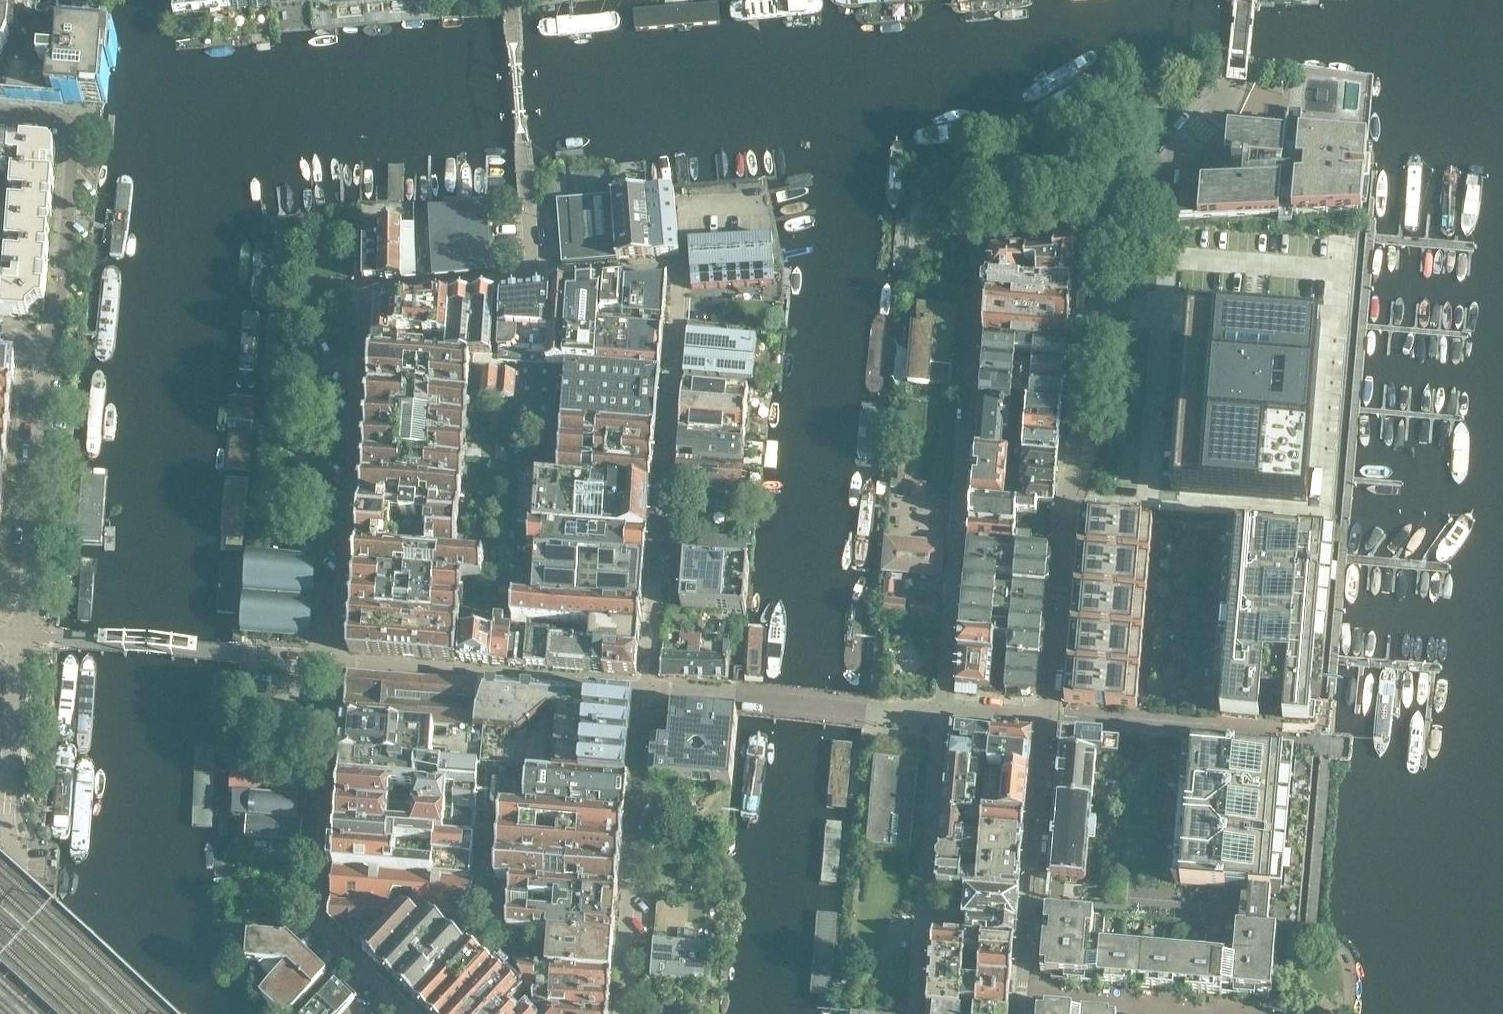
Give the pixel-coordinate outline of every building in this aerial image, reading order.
[(37,0),(0,0),(0,15),(19,18),(33,20),(37,0)] [(174,16),(271,7),(271,0),(176,0),(174,16)] [(436,0),(271,0),(271,7),(278,7),(277,32),(437,18),(436,0)] [(728,12),(733,14),(739,15),(746,15),(814,9),(817,8),(820,7),(821,6),(823,3),(823,0),(737,0),(732,2),(728,5),(724,9),(728,12)] [(959,9),(1028,7),(1031,6),(1033,4),(1034,1),(1034,0),(952,0),(952,3),(954,5),(956,8),(959,9)] [(632,10),(634,31),(720,22),(718,1),(632,10)] [(542,18),(543,35),(615,29),(617,28),(618,27),(620,26),(621,25),(622,24),(622,22),(622,21),(622,19),(622,18),(621,16),(621,15),(620,14),(618,13),(617,12),(615,12),(614,11),(542,18)] [(17,35),(19,18),(0,15),(0,75),(17,35)] [(106,51),(118,52),(119,36),(58,31),(59,22),(33,20),(19,18),(17,35),(0,75),(0,97),(64,102),(65,100),(86,102),(86,97),(101,99),(101,101),(103,101),(106,51)] [(1033,103),(1097,61),(1098,59),(1098,56),(1097,54),(1095,53),(1093,52),(1091,52),(1073,61),(1030,90),(1028,92),(1026,94),(1025,96),(1024,99),(1022,101),(1021,103),(1024,104),(1027,104),(1030,104),(1033,103)] [(1031,110),(1032,114),(1033,116),(1034,118),(1037,120),(1039,121),(1041,121),(1043,120),(1085,94),(1089,91),(1092,87),(1093,83),(1094,78),(1089,77),(1085,76),(1080,77),(1076,79),(1034,105),(1032,107),(1031,109),(1031,110)] [(932,127),(926,130),(924,136),(925,141),(929,145),(935,146),(996,134),(1002,133),(1011,126),(1014,122),(1005,117),(999,116),(993,116),(932,127)] [(1369,178),(1371,159),(1366,159),(1368,142),(1228,129),(1226,157),(1204,155),(1202,176),(1181,177),(1181,178),(1176,178),(1175,190),(1179,190),(1177,218),(1279,214),(1279,200),(1291,200),(1293,208),(1293,215),(1361,212),(1362,206),(1364,178),(1369,178)] [(56,151),(51,144),(11,141),(10,140),(8,139),(6,139),(4,139),(2,141),(0,140),(0,174),(9,175),(54,178),(56,151)] [(129,254),(130,253),(136,180),(136,179),(135,177),(134,176),(133,175),(132,174),(131,173),(130,172),(128,172),(126,172),(125,172),(123,172),(122,173),(121,174),(120,175),(119,176),(118,177),(117,179),(111,251),(112,253),(112,254),(113,256),(114,257),(115,258),(117,259),(118,260),(120,260),(121,260),(123,259),(125,259),(126,258),(127,257),(128,256),(129,254)] [(53,200),(54,178),(9,175),(7,195),(12,195),(12,196),(11,196),(10,197),(10,198),(9,199),(9,201),(10,202),(10,203),(11,204),(0,204),(0,212),(6,212),(5,225),(50,228),(53,200)] [(674,189),(647,192),(653,256),(679,254),(674,189)] [(653,256),(647,192),(612,195),(617,259),(653,256)] [(617,259),(612,195),(557,201),(559,228),(557,228),(556,230),(556,235),(558,237),(560,236),(562,264),(617,259)] [(491,271),(487,206),(428,206),(432,276),(491,271)] [(416,278),(414,218),(402,218),(402,224),(379,223),(378,280),(401,279),(416,278)] [(49,242),(50,228),(5,225),(3,245),(8,246),(7,247),(6,248),(6,249),(5,249),(5,251),(5,252),(6,253),(6,254),(7,255),(2,255),(2,262),(0,264),(0,268),(7,276),(46,279),(49,242)] [(772,236),(730,238),(732,268),(774,266),(772,236)] [(732,268),(730,238),(689,240),(691,271),(732,268)] [(252,293),(252,297),(253,299),(255,302),(256,302),(257,303),(258,302),(260,301),(261,300),(262,298),(263,294),(264,289),(268,240),(257,239),(252,288),(252,293)] [(1072,281),(1075,244),(1026,248),(1024,276),(1026,276),(1026,281),(1029,281),(1030,265),(1037,265),(1037,281),(1070,281),(1072,281)] [(1024,276),(1026,248),(991,251),(989,276),(1024,276)] [(774,266),(732,268),(691,271),(692,290),(775,285),(774,266)] [(115,356),(116,355),(123,276),(123,274),(122,273),(121,271),(120,270),(119,269),(118,268),(116,268),(115,268),(113,268),(111,268),(110,268),(108,269),(107,270),(106,271),(105,273),(105,274),(97,353),(97,355),(97,356),(98,358),(99,359),(100,360),(101,361),(102,362),(104,363),(105,363),(107,363),(109,363),(110,362),(111,361),(113,360),(114,359),(115,358),(115,356)] [(44,312),(46,279),(7,276),(3,316),(37,318),(44,312)] [(1069,299),(1070,281),(1037,281),(1029,281),(1026,281),(1026,276),(1024,276),(989,276),(988,293),(1069,299)] [(664,328),(667,279),(626,283),(624,317),(622,325),(664,328)] [(624,317),(626,283),(602,284),(600,316),(624,317)] [(600,348),(600,323),(600,316),(602,284),(570,288),(568,364),(599,366),(600,348)] [(568,364),(570,288),(552,289),(549,355),(549,367),(568,367),(568,364)] [(549,355),(552,289),(501,294),(499,352),(549,355)] [(1066,345),(1069,299),(988,293),(985,338),(1066,345)] [(493,356),(496,294),(452,298),(448,353),(493,356)] [(448,353),(452,298),(392,302),(391,337),(399,338),(426,340),(437,341),(436,355),(448,356),(448,353)] [(391,337),(392,302),(376,304),(374,337),(391,337)] [(907,381),(950,386),(957,306),(917,303),(916,323),(913,323),(907,381)] [(261,312),(243,311),(239,374),(239,381),(240,386),(241,388),(244,392),(246,393),(248,393),(249,392),(253,389),(254,387),(256,382),(257,376),(261,312)] [(661,355),(664,328),(622,325),(600,323),(600,348),(661,355)] [(1302,446),(1307,447),(1317,339),(1201,332),(1188,480),(1293,489),(1297,439),(1303,439),(1302,446)] [(753,379),(756,338),(687,333),(683,375),(753,379)] [(399,352),(399,338),(391,337),(374,337),(373,351),(399,352)] [(1061,406),(1065,363),(1069,360),(1070,353),(1066,349),(1067,345),(1066,345),(985,338),(983,363),(981,382),(978,385),(977,392),(980,395),(979,402),(976,405),(975,412),(978,415),(975,448),(1000,450),(1002,421),(1008,421),(1009,402),(1014,399),(1021,399),(1026,403),(1061,406)] [(364,475),(462,483),(471,358),(448,356),(436,355),(437,341),(426,340),(425,354),(399,352),(373,351),(364,475)] [(660,374),(661,355),(600,348),(599,366),(599,370),(660,374)] [(15,356),(0,355),(0,383),(13,384),(15,356)] [(655,429),(660,374),(599,370),(568,367),(549,367),(517,363),(516,374),(514,397),(513,417),(655,429)] [(92,379),(88,451),(88,452),(88,454),(88,455),(89,457),(90,458),(91,459),(93,459),(94,460),(96,460),(97,460),(99,459),(100,458),(101,457),(102,456),(103,455),(103,453),(108,381),(108,376),(106,373),(105,371),(103,371),(101,370),(99,371),(97,371),(95,373),(93,376),(92,379)] [(497,396),(499,372),(484,371),(483,376),(482,395),(497,396)] [(514,397),(516,374),(499,372),(497,396),(514,397)] [(482,395),(483,376),(479,376),(479,384),(473,383),(472,394),(482,395)] [(6,467),(13,384),(0,383),(0,466),(6,467)] [(744,438),(748,388),(683,383),(679,433),(744,438)] [(224,470),(250,472),(256,397),(230,394),(224,470)] [(857,463),(880,465),(885,405),(862,403),(857,463)] [(1060,423),(1062,406),(1061,406),(1026,403),(1025,419),(1060,423)] [(651,485),(655,429),(513,417),(510,473),(520,474),(651,485)] [(1059,440),(1060,423),(1025,419),(1023,436),(1059,440)] [(743,464),(744,438),(679,433),(677,459),(743,464)] [(1057,456),(1059,440),(1023,436),(1022,452),(1057,456)] [(1002,489),(1005,451),(1000,450),(975,448),(975,453),(971,453),(970,465),(974,465),(973,472),(972,480),(969,480),(968,491),(972,492),(971,498),(1011,501),(1012,490),(1002,489)] [(1056,472),(1057,456),(1022,452),(1019,485),(1054,488),(1056,472)] [(741,491),(743,464),(677,459),(675,487),(741,491)] [(75,542),(106,543),(108,466),(77,465),(75,542)] [(648,533),(651,485),(520,474),(518,521),(648,533)] [(219,549),(241,551),(249,477),(226,475),(219,549)] [(358,545),(456,552),(462,483),(364,475),(358,545)] [(858,567),(860,568),(861,568),(863,568),(864,567),(866,567),(867,566),(868,564),(869,563),(870,562),(877,501),(878,499),(878,496),(877,494),(877,491),(876,489),(875,487),(874,484),(873,482),(871,480),(869,482),(867,485),(865,487),(863,489),(862,492),(861,495),(860,498),(859,501),(854,556),(853,557),(853,559),(853,561),(854,562),(855,564),(856,565),(857,566),(858,567)] [(1053,504),(1054,488),(1019,485),(1019,488),(1012,488),(1012,490),(1011,501),(1038,503),(1053,504)] [(1038,503),(1011,501),(971,498),(969,521),(1015,525),(1015,514),(1037,515),(1038,503)] [(1150,556),(1153,523),(1081,517),(1078,549),(1150,556)] [(645,557),(648,533),(518,521),(505,520),(502,546),(530,548),(538,548),(645,557)] [(1014,535),(1015,525),(969,521),(968,543),(1031,549),(1032,535),(1014,535)] [(1309,724),(1311,697),(1319,698),(1333,536),(1232,527),(1218,689),(1223,690),(1221,716),(1259,720),(1261,693),(1285,695),(1283,722),(1309,724)] [(739,563),(741,539),(687,535),(685,560),(739,563)] [(750,564),(752,539),(741,539),(739,563),(750,564)] [(908,570),(911,544),(889,542),(887,568),(908,570)] [(1042,625),(1046,585),(1049,582),(1050,574),(1047,571),(1047,567),(1051,564),(1051,556),(1049,553),(1049,550),(1031,549),(968,543),(964,582),(961,585),(960,592),(963,596),(963,600),(959,603),(959,610),(961,614),(960,634),(995,637),(1005,638),(1009,643),(1008,655),(1039,659),(1040,657),(1043,654),(1044,646),(1041,643),(1041,639),(1044,636),(1045,628),(1042,625)] [(482,580),(485,555),(456,552),(358,545),(356,570),(461,578),(482,580)] [(937,572),(939,547),(918,545),(915,570),(937,572)] [(527,580),(530,548),(502,546),(499,578),(527,580)] [(641,605),(645,557),(538,548),(533,597),(641,605)] [(307,636),(313,559),(251,555),(245,631),(307,636)] [(1146,594),(1149,561),(1077,555),(1075,588),(1146,594)] [(80,558),(78,621),(96,622),(98,559),(80,558)] [(745,618),(750,564),(739,563),(685,560),(679,614),(745,618)] [(217,611),(235,612),(239,564),(221,562),(217,611)] [(458,619),(461,578),(356,570),(352,610),(458,619)] [(1143,632),(1146,600),(1074,593),(1071,626),(1143,632)] [(640,630),(641,605),(533,597),(514,595),(512,619),(524,620),(530,620),(550,622),(593,625),(640,630)] [(904,617),(906,601),(884,599),(883,615),(904,617)] [(785,610),(781,601),(774,611),(770,623),(766,669),(767,676),(770,679),(775,679),(777,677),(781,671),(786,625),(785,610)] [(933,619),(934,604),(913,602),(911,618),(933,619)] [(455,661),(458,619),(352,610),(349,652),(455,661)] [(492,664),(494,633),(496,617),(472,616),(471,631),(460,630),(458,660),(492,664)] [(508,665),(512,619),(496,617),(494,633),(492,664),(508,665)] [(525,666),(528,638),(523,637),(524,620),(512,619),(508,665),(525,666)] [(547,668),(549,638),(550,622),(530,620),(528,638),(525,666),(547,668)] [(638,651),(640,630),(593,625),(592,641),(549,638),(547,668),(589,672),(603,673),(605,649),(638,651)] [(1140,671),(1143,638),(1071,632),(1068,664),(1140,671)] [(993,656),(995,637),(960,634),(958,653),(993,656)] [(636,675),(638,651),(605,649),(603,673),(636,675)] [(991,681),(993,656),(958,653),(955,694),(977,696),(977,688),(996,690),(996,682),(991,681)] [(694,678),(696,655),(662,654),(660,677),(694,678)] [(727,679),(729,656),(696,655),(694,678),(727,679)] [(1036,695),(1039,659),(1008,655),(1005,693),(1019,694),(1022,697),(1027,698),(1030,695),(1036,695)] [(76,735),(76,734),(78,666),(78,664),(78,663),(77,662),(77,661),(76,659),(75,658),(74,658),(73,657),(72,657),(70,657),(68,657),(67,658),(66,659),(65,660),(64,661),(64,662),(63,664),(63,665),(61,733),(61,735),(62,736),(62,738),(63,739),(64,740),(66,741),(67,741),(68,741),(70,741),(71,741),(73,740),(74,739),(75,738),(76,737),(76,735)] [(79,670),(76,749),(76,750),(77,752),(78,753),(79,755),(80,756),(81,757),(83,757),(85,758),(86,758),(88,757),(89,757),(91,756),(92,755),(93,754),(94,752),(95,751),(95,749),(97,670),(97,668),(96,666),(95,664),(94,662),(93,661),(92,660),(91,659),(90,658),(88,658),(87,658),(84,660),(83,661),(82,662),(81,664),(80,665),(79,667),(79,670)] [(1137,709),(1139,676),(1068,670),(1065,703),(1137,709)] [(476,731),(479,683),(347,672),(344,721),(434,727),(435,728),(476,731)] [(489,768),(628,778),(634,697),(479,683),(476,731),(484,732),(482,767),(489,768)] [(1282,729),(1332,734),(1335,700),(1285,695),(1282,729)] [(731,786),(737,714),(673,710),(669,746),(654,744),(651,780),(731,786)] [(484,732),(476,731),(435,728),(434,727),(344,721),(342,756),(480,767),(482,767),(484,732)] [(990,749),(992,729),(956,725),(951,729),(950,745),(973,747),(990,749)] [(1031,753),(1033,732),(992,729),(990,749),(1031,753)] [(762,822),(763,821),(769,744),(769,742),(769,740),(768,739),(767,737),(766,736),(765,735),(763,734),(762,733),(760,733),(758,733),(757,733),(755,734),(754,735),(752,736),(751,737),(750,739),(750,740),(749,742),(743,819),(744,821),(745,822),(746,824),(747,825),(749,826),(750,826),(752,826),(754,826),(756,826),(757,826),(759,825),(760,824),(762,822)] [(1118,754),(1119,739),(1062,734),(1060,750),(1096,753),(1118,754)] [(828,808),(847,810),(853,742),(833,740),(828,808)] [(192,825),(213,826),(216,744),(195,743),(192,825)] [(972,765),(973,747),(950,745),(948,763),(972,765)] [(1176,885),(1249,892),(1271,893),(1279,894),(1291,755),(1188,746),(1176,885)] [(72,837),(73,836),(77,757),(76,755),(76,753),(75,752),(74,750),(73,749),(72,748),(70,747),(69,747),(67,747),(65,747),(64,747),(62,748),(61,749),(59,750),(58,751),(57,753),(57,754),(57,756),(53,835),(54,837),(56,838),(57,839),(59,840),(60,841),(62,841),(64,841),(66,841),(68,840),(69,840),(71,839),(72,837)] [(1029,771),(1031,753),(990,749),(973,747),(972,765),(1029,771)] [(1085,881),(1096,753),(1060,750),(1049,877),(1085,881)] [(478,791),(480,767),(342,756),(339,779),(478,791)] [(866,845),(910,849),(919,761),(875,757),(866,845)] [(93,861),(94,859),(97,771),(97,769),(96,767),(95,765),(94,763),(93,762),(92,761),(90,761),(89,760),(87,760),(86,760),(84,760),(82,761),(81,762),(80,763),(79,764),(78,766),(77,768),(76,771),(73,859),(74,860),(75,862),(76,863),(78,864),(79,865),(81,865),(83,865),(85,865),(87,865),(88,864),(90,863),(91,862),(93,861)] [(1029,771),(972,765),(948,763),(943,814),(966,817),(966,811),(1024,817),(1029,771)] [(624,816),(628,778),(489,768),(484,829),(501,831),(503,806),(624,816)] [(298,798),(300,777),(300,776),(231,771),(229,793),(238,793),(298,798)] [(478,791),(339,779),(338,802),(476,813),(478,791)] [(303,822),(305,799),(298,798),(238,793),(236,817),(246,817),(303,822)] [(475,837),(476,813),(338,802),(336,825),(475,837)] [(620,864),(624,816),(503,806),(501,831),(499,855),(620,864)] [(1023,842),(1024,817),(966,811),(966,817),(965,832),(982,834),(982,838),(1023,842)] [(964,844),(965,832),(966,817),(943,814),(940,850),(963,852),(964,844)] [(310,843),(311,823),(303,822),(246,817),(244,838),(310,843)] [(821,886),(840,888),(848,824),(828,822),(821,886)] [(473,857),(475,837),(336,825),(335,845),(394,850),(395,839),(434,842),(434,853),(473,857)] [(1019,877),(1023,842),(982,838),(981,845),(964,844),(963,852),(940,850),(939,854),(937,856),(936,862),(939,864),(938,870),(962,872),(963,865),(979,867),(978,873),(1019,877)] [(473,857),(434,853),(394,850),(335,845),(333,866),(472,877),(473,857)] [(618,888),(620,864),(499,855),(496,879),(514,880),(618,888)] [(472,912),(475,877),(471,877),(472,877),(333,866),(331,902),(404,907),(438,910),(472,912)] [(1018,892),(1019,877),(978,873),(978,883),(961,881),(962,872),(938,870),(937,885),(965,888),(1018,892)] [(613,939),(616,909),(618,888),(514,880),(510,930),(552,934),(613,939)] [(1016,921),(1018,892),(965,888),(964,917),(1016,921)] [(1246,928),(1268,929),(1271,893),(1249,892),(1246,928)] [(64,925),(45,910),(37,902),(21,919),(48,944),(64,925)] [(363,952),(404,907),(331,902),(329,920),(363,952)] [(381,968),(431,917),(438,910),(404,907),(363,952),(381,968)] [(1272,1000),(1276,930),(1268,929),(1246,928),(1237,927),(1235,951),(1091,939),(1093,915),(1046,910),(1041,974),(1051,974),(1051,980),(1272,1000)] [(810,993),(832,994),(837,914),(816,912),(810,993)] [(416,1002),(466,950),(431,917),(381,968),(416,1002)] [(1015,939),(1016,921),(964,917),(960,917),(958,933),(1015,939)] [(107,963),(78,937),(64,925),(48,944),(90,982),(107,963)] [(684,930),(683,944),(697,945),(698,932),(684,930)] [(1015,939),(958,933),(933,931),(933,937),(931,953),(962,955),(962,949),(979,951),(978,957),(1013,959),(1015,939)] [(301,948),(312,937),(307,933),(296,944),(287,935),(262,934),(248,934),(246,961),(256,962),(289,964),(302,950),(301,948)] [(611,976),(612,950),(613,939),(552,934),(549,971),(611,976)] [(654,942),(651,980),(707,984),(709,946),(697,945),(683,944),(655,942),(654,942)] [(496,969),(470,945),(466,950),(416,1002),(430,1013),(455,1013),(496,969)] [(327,973),(322,969),(333,957),(328,953),(317,964),(302,950),(289,964),(256,962),(271,979),(260,993),(282,1013),(284,1013),(294,1009),(327,973)] [(960,973),(962,955),(931,953),(930,971),(960,973)] [(1011,978),(1013,959),(978,957),(977,975),(1011,978)] [(107,963),(90,982),(124,1013),(138,1013),(149,1002),(107,963)] [(611,976),(549,971),(516,968),(526,992),(537,993),(536,1010),(544,1011),(543,1013),(608,1013),(611,976)] [(518,995),(520,992),(496,969),(455,1013),(500,1013),(518,995)] [(1010,996),(1011,978),(977,975),(977,980),(960,978),(960,973),(930,971),(928,989),(1010,996)] [(357,996),(338,978),(304,1013),(340,1013),(357,996)] [(30,995),(12,979),(0,992),(0,1013),(12,1013),(30,995)] [(1008,1013),(1010,996),(928,989),(928,993),(926,995),(925,1000),(927,1002),(927,1006),(962,1009),(974,1010),(1008,1013)] [(527,1013),(532,1008),(518,995),(500,1013),(528,1013),(527,1013)] [(50,1013),(33,998),(18,1013),(50,1013)] [(149,1002),(138,1013),(161,1013),(149,1002)] [(962,1009),(927,1006),(926,1013),(962,1013),(962,1009)]
